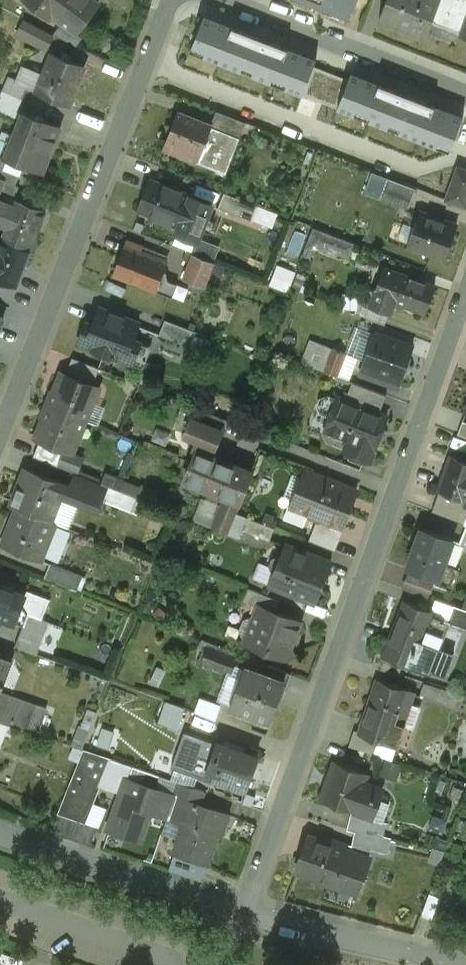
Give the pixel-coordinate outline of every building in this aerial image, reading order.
[(52,18),(54,16),(77,33),(98,4),(93,0),(28,0),(52,18)] [(354,9),(365,13),(370,0),(358,0),(354,9)] [(379,19),(426,37),(432,23),(441,0),(386,0),(379,19)] [(432,23),(462,34),(465,22),(465,0),(441,0),(432,23)] [(265,39),(209,17),(196,52),(252,74),(265,39)] [(54,35),(25,20),(18,34),(47,49),(54,35)] [(322,61),(265,39),(252,74),(308,96),(322,61)] [(84,66),(52,54),(44,74),(37,92),(37,93),(69,105),(84,66)] [(44,74),(24,67),(19,81),(29,86),(28,89),(37,92),(44,74)] [(19,81),(9,77),(3,90),(23,99),(28,89),(29,86),(19,81)] [(426,102),(377,83),(364,118),(412,137),(426,102)] [(3,90),(0,97),(0,111),(15,118),(23,99),(3,90)] [(426,102),(412,137),(461,156),(465,143),(465,117),(426,102)] [(246,123),(217,111),(211,126),(240,138),(246,123)] [(61,127),(24,112),(6,158),(8,159),(43,173),(61,127)] [(211,126),(178,113),(164,150),(216,170),(220,159),(231,163),(240,138),(211,126)] [(0,168),(0,178),(4,180),(0,190),(0,200),(15,206),(17,200),(14,199),(19,187),(16,185),(20,176),(4,169),(0,168)] [(458,169),(447,200),(464,206),(465,201),(465,171),(458,169)] [(416,189),(388,178),(381,196),(409,207),(416,189)] [(192,198),(151,181),(140,210),(180,227),(181,227),(192,198)] [(258,207),(224,193),(218,209),(252,222),(258,207)] [(192,198),(181,227),(180,227),(177,234),(197,241),(211,205),(192,198)] [(0,200),(0,224),(7,227),(15,206),(0,200)] [(45,211),(17,200),(15,206),(7,227),(3,237),(31,249),(45,211)] [(457,227),(420,213),(408,245),(445,258),(457,227)] [(330,235),(314,228),(306,248),(325,248),(330,235)] [(355,244),(330,235),(325,248),(349,258),(355,244)] [(3,237),(0,244),(0,279),(16,286),(31,249),(3,237)] [(194,252),(217,260),(222,246),(199,238),(194,252)] [(167,262),(126,246),(114,275),(155,291),(156,291),(160,281),(167,262)] [(195,255),(184,280),(195,285),(205,260),(195,255)] [(287,291),(297,270),(280,263),(271,284),(287,291)] [(384,268),(371,305),(389,312),(393,301),(392,301),(402,274),(384,268)] [(435,286),(402,274),(392,301),(393,301),(425,313),(435,286)] [(175,287),(160,281),(156,291),(172,297),(175,287)] [(138,324),(101,309),(89,342),(125,356),(138,324)] [(195,332),(165,320),(159,335),(189,347),(195,332)] [(413,347),(375,334),(363,365),(401,379),(413,347)] [(323,345),(311,340),(302,362),(315,367),(323,345)] [(346,354),(323,345),(315,367),(338,376),(346,354)] [(99,368),(72,358),(66,375),(92,385),(99,368)] [(401,379),(363,365),(360,374),(398,387),(401,379)] [(66,375),(62,373),(49,406),(85,420),(98,388),(92,385),(66,375)] [(386,396),(353,382),(349,394),(345,392),(342,399),(379,414),(386,396)] [(328,396),(322,399),(320,405),(322,411),(331,414),(337,400),(328,396)] [(342,399),(338,398),(337,400),(331,414),(325,429),(350,439),(345,452),(370,462),(387,417),(379,414),(342,399)] [(85,420),(49,406),(37,438),(40,439),(65,449),(72,452),(85,420)] [(227,419),(196,407),(192,418),(222,430),(227,419)] [(222,430),(192,418),(185,434),(216,446),(222,430)] [(463,421),(457,435),(465,438),(465,422),(463,421)] [(65,449),(40,439),(34,457),(58,466),(65,449)] [(217,458),(197,450),(185,480),(205,488),(217,458)] [(450,455),(438,491),(440,492),(465,501),(465,461),(450,455)] [(251,472),(217,458),(205,488),(226,496),(239,502),(251,472)] [(66,485),(25,468),(11,506),(18,509),(52,522),(66,485)] [(357,490),(311,472),(297,509),(308,514),(342,527),(344,524),(357,490)] [(108,486),(76,473),(70,488),(102,500),(108,486)] [(137,510),(145,483),(115,475),(108,501),(137,510)] [(440,492),(433,511),(465,524),(465,522),(465,501),(440,492)] [(239,502),(226,496),(213,528),(227,533),(239,502)] [(52,522),(18,509),(3,545),(41,560),(55,523),(52,522)] [(342,527),(308,514),(308,516),(317,520),(309,541),(335,551),(346,525),(344,524),(342,527)] [(275,528),(246,517),(241,529),(270,540),(275,528)] [(452,539),(423,529),(409,569),(436,579),(437,580),(443,564),(451,541),(452,539)] [(459,544),(451,541),(443,564),(456,568),(464,546),(459,544)] [(331,563),(285,544),(281,557),(277,555),(272,558),(269,565),(271,571),(275,572),(270,584),(315,602),(331,563)] [(83,576),(50,563),(45,577),(77,590),(83,576)] [(456,568),(443,564),(437,580),(436,579),(434,583),(452,590),(459,570),(456,568)] [(0,585),(0,617),(14,623),(15,622),(26,595),(0,585)] [(247,588),(242,601),(254,605),(259,593),(247,588)] [(48,599),(27,591),(26,595),(15,622),(23,625),(27,614),(41,619),(48,599)] [(279,601),(259,593),(254,605),(258,607),(244,642),(286,659),(294,656),(291,648),(301,622),(275,612),(279,601)] [(432,612),(405,602),(385,655),(385,656),(403,663),(411,666),(412,665),(430,672),(439,647),(449,623),(449,621),(431,614),(432,612)] [(454,606),(449,621),(449,623),(465,629),(465,611),(454,606)] [(41,619),(27,614),(23,625),(15,647),(36,654),(49,622),(41,619)] [(238,658),(207,647),(202,662),(232,673),(238,658)] [(403,663),(385,656),(385,655),(377,652),(372,666),(399,675),(403,663)] [(0,654),(0,669),(8,672),(13,659),(0,654)] [(291,674),(268,665),(264,676),(285,683),(284,685),(287,686),(291,674)] [(264,676),(244,668),(231,706),(271,720),(284,685),(285,683),(264,676)] [(408,690),(378,680),(360,732),(360,734),(379,740),(398,746),(405,725),(397,723),(408,690)] [(448,691),(424,683),(420,695),(444,702),(448,691)] [(0,696),(0,722),(9,725),(38,735),(46,712),(0,696)] [(220,708),(200,700),(194,715),(215,722),(220,708)] [(194,715),(183,711),(178,725),(210,736),(215,722),(194,715)] [(0,722),(0,747),(9,725),(0,722)] [(379,740),(360,734),(360,732),(354,730),(349,746),(375,754),(379,740)] [(219,745),(184,732),(172,767),(201,778),(200,780),(206,782),(209,774),(219,745)] [(258,759),(219,745),(209,774),(247,787),(258,759)] [(85,751),(60,813),(85,822),(100,785),(122,792),(126,779),(127,779),(131,766),(85,751)] [(367,774),(335,762),(322,799),(354,810),(364,782),(367,774)] [(127,779),(126,779),(122,792),(109,830),(140,841),(151,811),(168,818),(175,796),(157,790),(158,790),(127,779)] [(364,782),(354,810),(369,816),(380,788),(364,782)] [(205,791),(180,783),(175,796),(200,805),(205,791)] [(200,805),(175,796),(168,818),(186,823),(175,852),(207,863),(217,834),(220,835),(227,814),(201,805),(200,805)] [(369,816),(354,810),(348,830),(355,831),(382,837),(386,825),(369,818),(369,816)] [(85,822),(60,813),(52,833),(77,841),(85,822)] [(382,837),(355,831),(352,846),(388,854),(392,839),(382,837)] [(348,844),(322,835),(320,840),(346,849),(348,844)] [(320,840),(309,836),(296,871),(333,884),(346,849),(320,840)] [(368,857),(346,849),(333,884),(356,892),(368,857)] [(429,895),(421,917),(432,921),(440,899),(429,895)]
